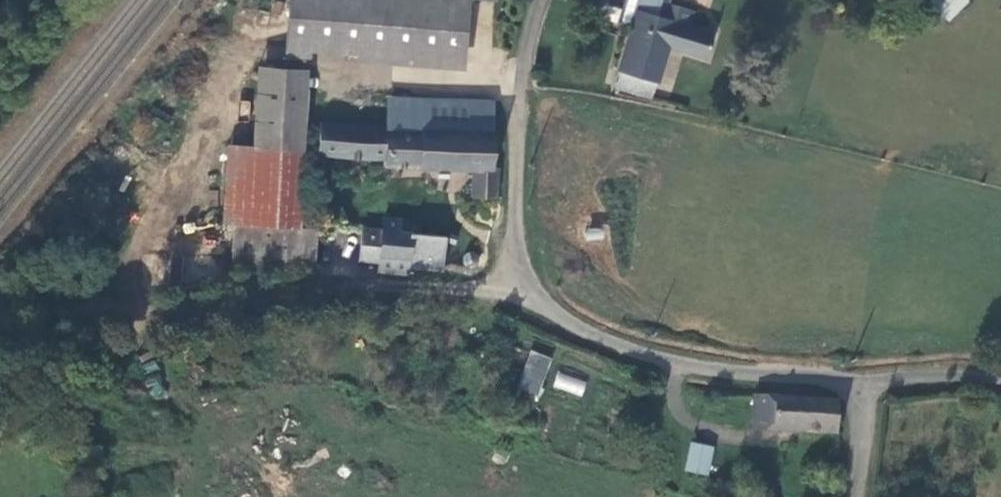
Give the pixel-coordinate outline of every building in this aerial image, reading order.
[(467,0),(288,0),(284,40),(461,57),(467,0)] [(649,0),(631,0),(622,24),(638,30),(642,19),(649,0)] [(669,0),(649,0),(642,19),(664,27),(671,8),(674,2),(669,0)] [(948,21),(968,1),(967,0),(932,0),(929,2),(948,21)] [(670,49),(708,63),(718,41),(693,31),(698,18),(671,8),(664,27),(642,19),(638,30),(622,73),(656,86),(670,49)] [(311,69),(237,62),(232,118),(306,123),(311,69)] [(395,128),(492,134),(493,104),(395,100),(395,128)] [(223,220),(235,222),(298,226),(306,123),(232,118),(223,220)] [(395,128),(318,124),(317,155),(384,158),(384,169),(472,173),(470,199),(500,201),(500,171),(495,171),(495,134),(492,134),(395,128)] [(440,270),(443,237),(397,233),(398,221),(382,220),(381,231),(360,230),(357,261),(377,262),(376,272),(406,275),(406,267),(440,270)] [(298,226),(235,222),(232,263),(312,270),(315,228),(298,226)] [(530,350),(517,389),(539,396),(552,358),(530,350)] [(582,396),(586,380),(557,372),(553,388),(582,396)] [(756,433),(837,440),(839,405),(759,399),(756,433)] [(684,471),(708,476),(714,445),(689,440),(684,471)]
